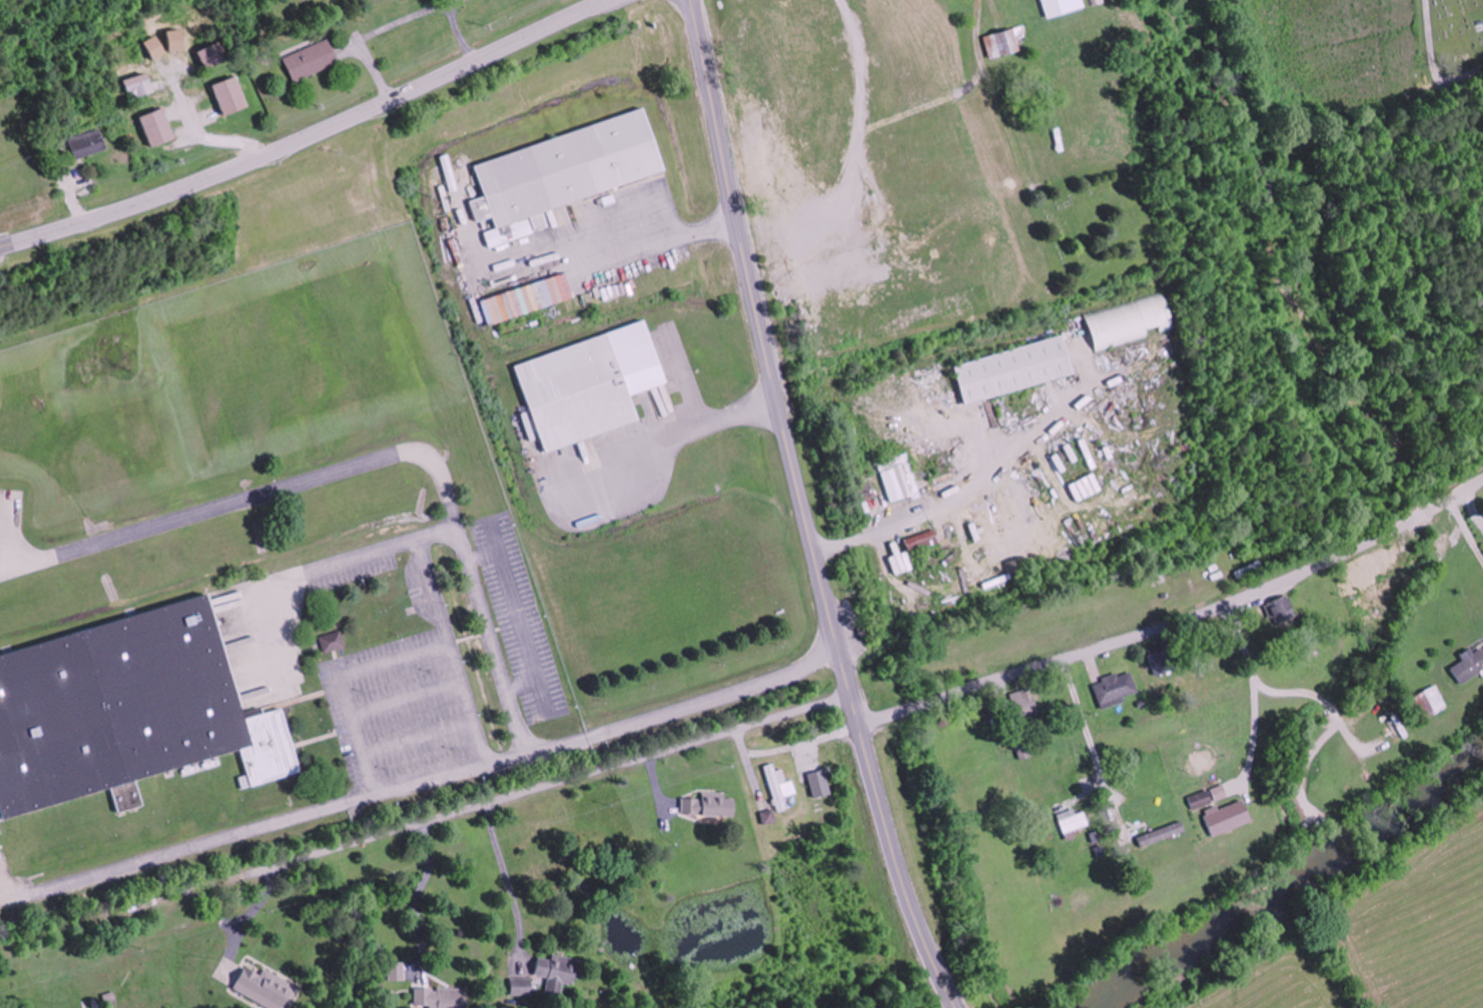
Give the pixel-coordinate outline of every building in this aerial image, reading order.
[(1047,18),(1085,8),(1083,0),(1042,0),(1047,18)] [(985,37),(991,59),(1022,51),(1016,29),(985,37)] [(341,64),(332,39),(285,57),(295,81),(341,64)] [(228,61),(221,43),(200,52),(207,69),(228,61)] [(154,92),(149,74),(125,80),(130,98),(154,92)] [(249,106),(237,76),(213,86),(226,116),(249,106)] [(151,147),(175,140),(166,109),(142,116),(151,147)] [(667,175),(649,112),(476,161),(487,198),(473,202),(479,223),(495,218),(498,230),(512,226),(515,239),(550,229),(544,210),(667,175)] [(70,139),(77,160),(108,149),(102,129),(70,139)] [(1152,337),(1140,299),(1102,310),(1113,348),(1152,337)] [(545,452),(640,423),(612,334),(518,364),(545,452)] [(957,364),(966,403),(1077,377),(1068,337),(957,364)] [(892,504),(922,496),(911,453),(881,461),(892,504)] [(906,539),(912,555),(944,543),(939,528),(906,539)] [(1275,632),(1299,624),(1291,596),(1266,604),(1275,632)] [(0,653),(0,817),(241,757),(246,780),(241,781),(243,790),(301,776),(285,709),(243,720),(214,600),(0,653)] [(326,653),(347,648),(343,632),(321,637),(326,653)] [(1173,671),(1166,649),(1149,654),(1155,676),(1173,671)] [(1461,656),(1464,661),(1451,669),(1461,685),(1482,671),(1482,652),(1475,657),(1471,650),(1461,656)] [(1102,709),(1140,695),(1131,670),(1093,684),(1102,709)] [(1414,695),(1423,720),(1448,710),(1438,686),(1414,695)] [(1010,695),(1019,724),(1040,718),(1031,688),(1010,695)] [(787,810),(784,797),(796,795),(793,783),(787,784),(784,771),(776,773),(774,765),(766,767),(777,813),(787,810)] [(1212,791),(1216,801),(1226,797),(1221,787),(1212,791)] [(1188,797),(1193,810),(1213,804),(1209,790),(1188,797)] [(682,799),(682,818),(735,818),(735,799),(726,799),(726,794),(702,794),(702,799),(682,799)] [(1252,823),(1244,800),(1204,813),(1212,836),(1252,823)] [(1076,815),(1073,809),(1057,817),(1067,835),(1089,824),(1083,811),(1076,815)] [(1186,833),(1182,821),(1134,836),(1137,848),(1186,833)] [(1115,830),(1122,847),(1134,842),(1127,825),(1115,830)] [(560,998),(563,983),(577,985),(581,959),(552,954),(551,959),(538,956),(535,975),(547,977),(544,996),(560,998)] [(405,979),(405,961),(389,961),(389,979),(405,979)] [(272,1007),(288,1007),(298,986),(263,969),(261,974),(244,966),(233,989),(272,1007)] [(510,995),(531,995),(531,978),(510,978),(510,995)] [(414,987),(414,1006),(427,1006),(427,1007),(466,1007),(466,988),(414,987)]
